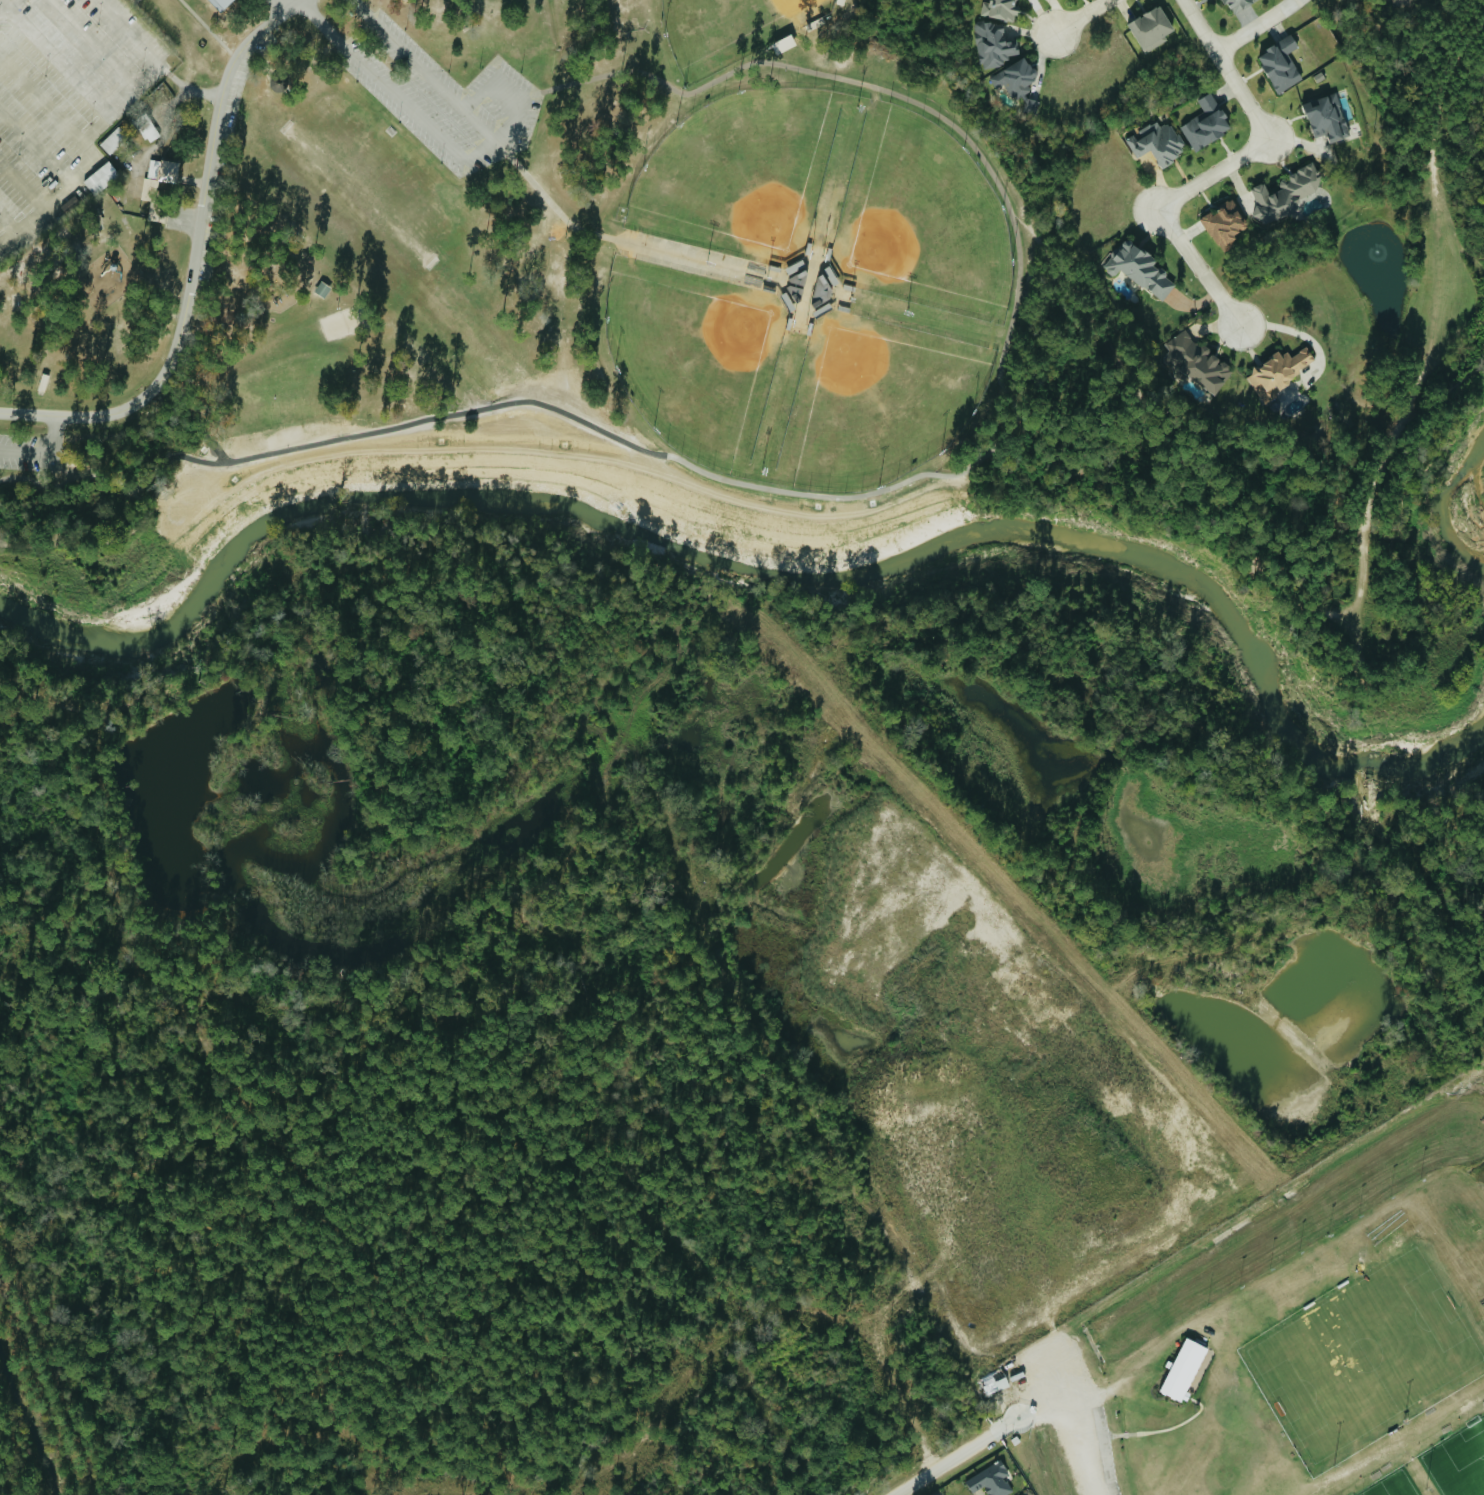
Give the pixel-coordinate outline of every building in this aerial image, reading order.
[(219,12),(232,0),(208,0),(219,12)] [(1015,22),(1018,7),(1016,7),(1017,0),(984,0),(981,15),(1015,22)] [(1220,5),(1228,2),(1231,10),(1259,0),(1218,0),(1220,5)] [(1127,23),(1145,54),(1167,40),(1164,35),(1173,30),(1158,4),(1127,23)] [(1000,19),(973,25),(982,69),(1010,63),(1009,56),(1019,54),(1016,39),(1005,41),(1000,19)] [(1303,79),(1288,53),(1298,47),(1292,35),(1256,54),(1277,93),(1303,79)] [(1029,92),(1031,91),(1026,81),(1036,76),(1025,57),(989,76),(996,89),(1007,83),(1024,114),(1037,107),(1029,92)] [(1204,112),(1180,125),(1194,150),(1231,130),(1211,92),(1197,99),(1204,112)] [(1350,136),(1337,94),(1310,102),(1310,101),(1302,103),(1313,138),(1326,134),(1329,142),(1350,136)] [(1151,150),(1158,165),(1186,151),(1172,121),(1160,127),(1157,121),(1138,130),(1140,134),(1127,140),(1135,157),(1151,150)] [(99,142),(108,154),(129,138),(120,126),(99,142)] [(179,163),(149,158),(143,192),(156,194),(159,180),(176,183),(179,163)] [(82,179),(92,194),(120,177),(109,161),(82,179)] [(1259,226),(1299,210),(1295,200),(1322,188),(1312,163),(1286,174),(1288,177),(1278,181),(1281,189),(1269,194),(1264,182),(1250,188),(1257,205),(1252,207),(1259,226)] [(1200,218),(1220,253),(1237,243),(1232,235),(1247,226),(1231,200),(1200,218)] [(1162,302),(1176,284),(1164,275),(1167,271),(1124,238),(1102,267),(1114,277),(1120,269),(1162,302)] [(1218,393),(1234,365),(1178,333),(1162,361),(1218,393)] [(1317,362),(1307,347),(1291,357),(1288,351),(1281,356),(1279,352),(1253,369),(1255,372),(1248,376),(1261,397),(1317,362)] [(1160,1391),(1186,1403),(1191,1392),(1188,1391),(1208,1347),(1185,1337),(1160,1391)] [(988,1396),(1010,1386),(1002,1367),(979,1378),(988,1396)] [(972,1493),(983,1487),(987,1494),(1006,1494),(1013,1491),(1005,1477),(1010,1474),(1001,1460),(964,1480),(972,1493)]
